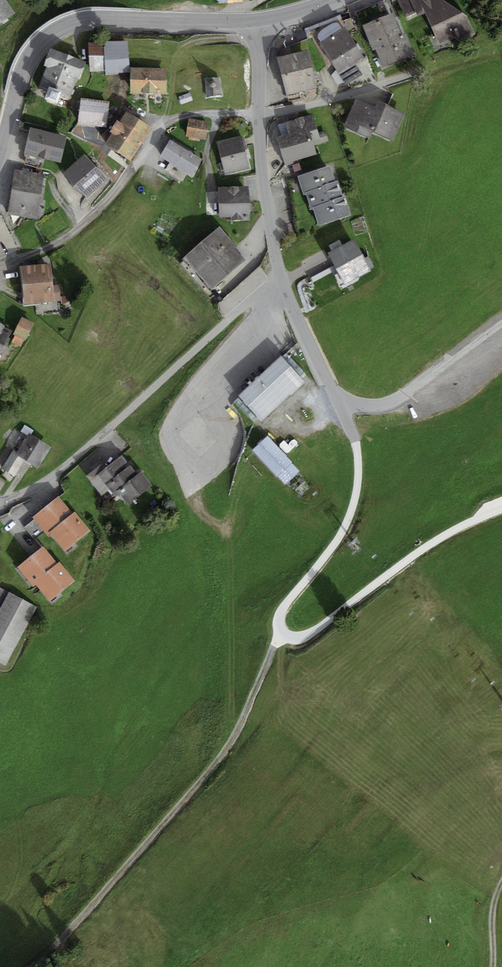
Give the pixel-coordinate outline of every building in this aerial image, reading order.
[(17,17),(6,0),(0,0),(0,28),(17,17)] [(453,6),(422,19),(437,53),(477,36),(470,18),(453,6)] [(393,17),(364,28),(373,52),(377,51),(384,70),(409,60),(393,17)] [(346,29),(320,46),(339,76),(365,59),(346,29)] [(127,43),(104,44),(106,77),(129,75),(127,43)] [(101,48),(88,48),(89,73),(103,73),(101,48)] [(306,50),(278,58),(288,96),(317,88),(306,50)] [(82,67),(48,56),(37,90),(71,101),(82,67)] [(357,69),(343,78),(347,83),(360,74),(357,69)] [(167,73),(132,73),(132,98),(167,98),(167,73)] [(221,77),(205,78),(207,99),(222,98),(221,77)] [(190,91),(179,96),(183,105),(194,100),(190,91)] [(109,102),(80,99),(78,126),(107,129),(109,102)] [(375,112),(355,103),(343,130),(372,143),(375,136),(393,144),(405,116),(379,104),(375,112)] [(150,132),(125,116),(115,132),(139,148),(150,132)] [(208,122),(189,119),(187,138),(205,140),(208,122)] [(310,131),(278,140),(286,167),(318,157),(310,131)] [(66,141),(29,132),(23,158),(60,166),(66,141)] [(139,148),(115,132),(104,148),(129,164),(139,148)] [(243,139),(217,147),(226,177),(252,169),(243,139)] [(176,171),(186,154),(169,144),(159,161),(176,171)] [(192,181),(202,163),(186,154),(176,171),(192,181)] [(86,158),(65,175),(85,200),(106,184),(86,158)] [(332,168),(301,179),(319,232),(351,220),(332,168)] [(46,178),(17,173),(9,215),(38,220),(46,178)] [(251,190),(219,190),(219,218),(251,218),(251,190)] [(221,230),(185,262),(211,293),(248,261),(221,230)] [(0,232),(0,260),(13,253),(2,232),(0,232)] [(354,241),(328,255),(345,286),(371,272),(354,241)] [(51,267),(22,270),(25,307),(62,304),(61,289),(53,289),(51,267)] [(35,327),(22,321),(14,338),(27,344),(35,327)] [(0,330),(0,354),(9,334),(0,330)] [(283,361),(240,401),(262,425),(305,385),(283,361)] [(26,435),(4,472),(18,480),(26,466),(39,473),(52,450),(26,435)] [(275,449),(268,441),(254,455),(284,487),(298,473),(275,449)] [(122,450),(87,479),(102,498),(110,491),(128,512),(155,490),(122,450)] [(60,500),(33,521),(50,542),(53,539),(64,554),(90,534),(75,514),(72,516),(60,500)] [(45,550),(18,571),(33,590),(37,588),(51,605),(77,584),(61,563),(57,566),(45,550)] [(11,596),(0,616),(0,666),(6,669),(38,611),(11,596)]
